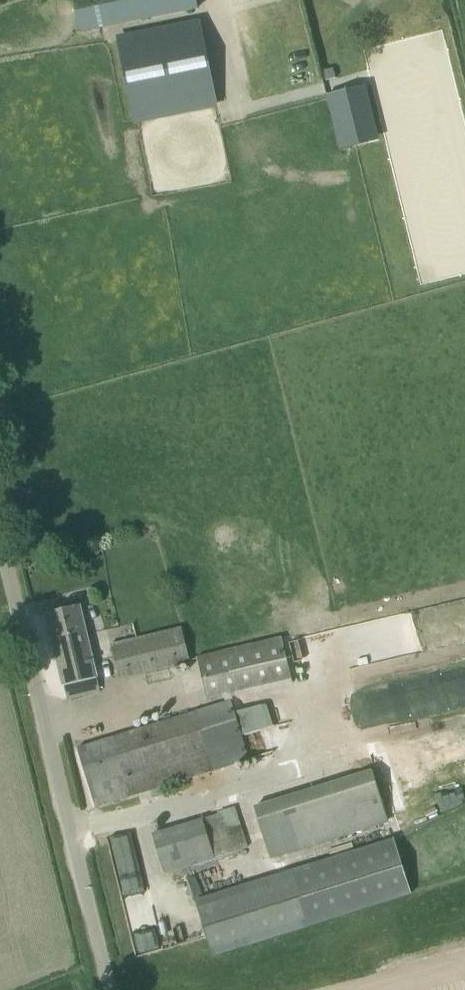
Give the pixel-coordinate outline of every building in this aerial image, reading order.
[(198,8),(196,0),(74,0),(80,32),(198,8)] [(212,75),(201,24),(118,41),(128,92),(212,75)] [(336,78),(333,69),(323,71),(326,81),(336,78)] [(351,87),(325,94),(340,151),(366,143),(351,87)] [(47,613),(67,700),(101,692),(80,605),(47,613)] [(119,679),(190,662),(182,627),(111,644),(119,679)] [(96,808),(249,760),(242,736),(270,727),(263,705),(235,713),(231,701),(232,700),(232,698),(293,684),(282,638),(197,658),(208,703),(225,700),(226,704),(78,748),(96,808)] [(329,702),(336,734),(464,707),(464,674),(329,702)] [(254,809),(271,861),(389,825),(373,772),(254,809)] [(248,849),(236,811),(154,835),(166,874),(248,849)] [(195,902),(213,959),(412,897),(394,840),(195,902)]
